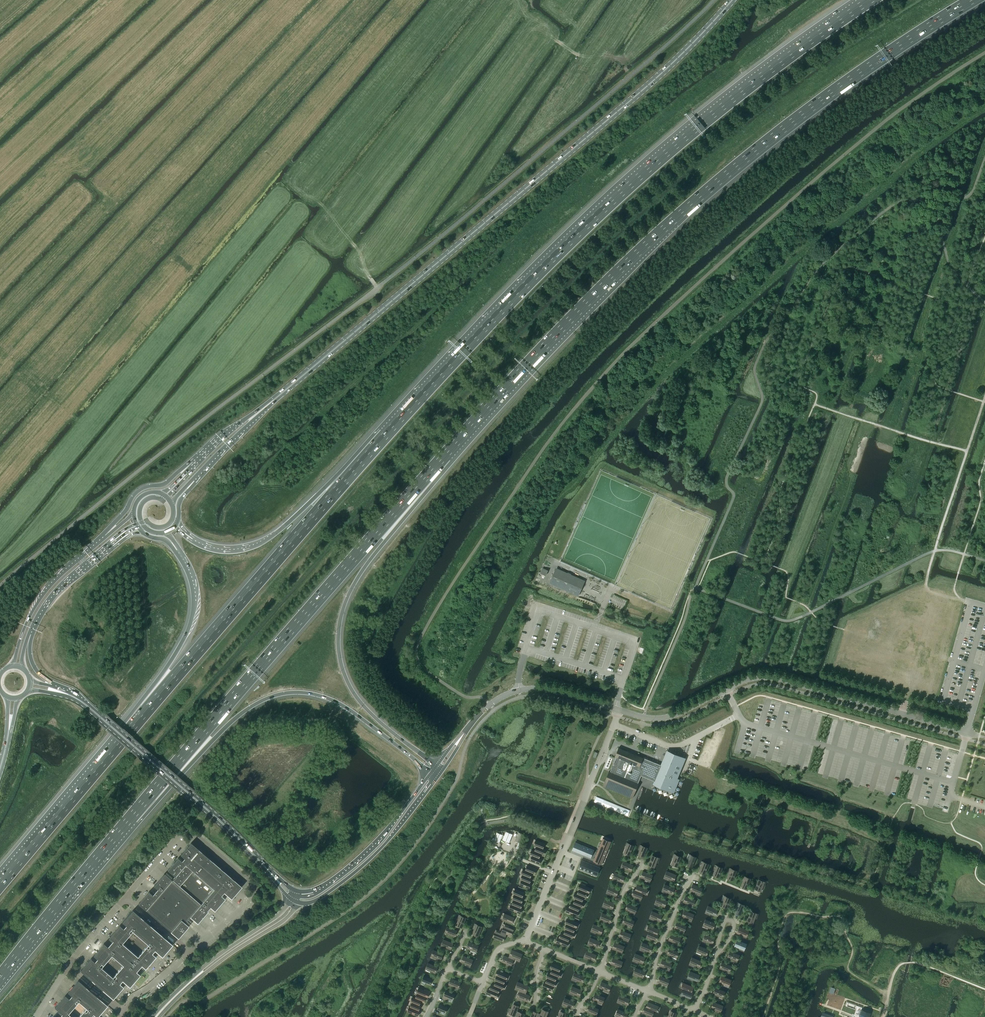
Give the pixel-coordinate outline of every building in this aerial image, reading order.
[(578,595),(584,581),(556,569),(550,583),(578,595)] [(605,784),(604,787),(632,798),(638,783),(641,776),(641,775),(655,781),(654,783),(672,790),(677,778),(680,771),(684,760),(666,753),(661,765),(627,751),(620,748),(616,757),(615,758),(610,772),(606,782),(605,784)] [(604,800),(601,805),(605,807),(606,805),(613,808),(613,810),(624,814),(626,809),(604,800)] [(496,832),(493,841),(499,843),(501,839),(503,835),(496,832)] [(503,835),(501,839),(503,839),(502,840),(509,843),(513,834),(506,832),(504,836),(503,835)] [(519,832),(515,841),(521,843),(524,835),(519,832)] [(599,846),(608,850),(611,842),(603,838),(599,846)] [(534,845),(537,846),(543,849),(545,844),(536,840),(534,845)] [(242,886),(191,842),(181,855),(184,858),(182,861),(178,858),(167,870),(175,876),(173,878),(209,908),(210,907),(215,911),(225,898),(222,895),(224,892),(231,899),(242,886)] [(626,851),(625,854),(630,856),(634,847),(629,845),(627,849),(626,848),(625,851),(626,851)] [(546,850),(543,849),(537,846),(535,851),(541,853),(541,854),(543,855),(546,850)] [(639,851),(638,853),(640,854),(639,856),(643,858),(646,852),(647,849),(642,847),(641,851),(639,851)] [(533,850),(532,850),(530,855),(533,856),(539,858),(541,854),(541,853),(535,851),(533,850)] [(541,859),(539,858),(533,856),(531,861),(539,864),(541,859)] [(653,867),(654,865),(655,865),(656,863),(655,862),(657,858),(652,856),(648,865),(653,867)] [(673,860),(672,862),(673,863),(672,865),(677,867),(680,861),(681,858),(676,856),(674,860),(673,860)] [(690,860),(688,860),(687,862),(688,863),(687,865),(692,867),(693,866),(696,858),(691,856),(690,860)] [(624,861),(622,866),(631,870),(633,865),(624,861)] [(700,869),(701,870),(700,872),(705,874),(709,866),(709,865),(704,863),(702,867),(701,867),(700,869)] [(536,869),(528,866),(526,870),(532,873),(534,874),(536,869)] [(719,878),(721,872),(722,869),(718,867),(716,871),(714,871),(713,873),(715,874),(714,876),(719,878)] [(526,870),(524,869),(521,874),(523,875),(530,878),(532,873),(526,870)] [(732,870),(730,874),(729,874),(728,876),(729,877),(728,879),(733,881),(735,875),(737,872),(732,870)] [(641,876),(649,880),(650,880),(652,875),(643,871),(641,876)] [(669,879),(671,880),(672,879),(674,880),(677,875),(667,871),(665,876),(669,878),(669,879)] [(172,879),(165,873),(154,885),(158,889),(153,895),(149,891),(138,904),(178,938),(189,926),(185,923),(190,917),(198,923),(208,911),(207,910),(209,908),(173,878),(172,879)] [(625,876),(617,873),(616,873),(614,877),(615,878),(622,881),(623,881),(625,876)] [(523,875),(521,880),(522,880),(529,883),(531,878),(530,878),(523,875)] [(743,881),(742,884),(743,884),(742,887),(747,889),(751,880),(746,878),(744,882),(743,881)] [(520,885),(524,887),(529,889),(531,884),(529,883),(522,880),(521,884),(520,885)] [(763,887),(761,886),(763,883),(763,882),(758,880),(757,882),(754,889),(759,891),(760,889),(762,889),(763,887)] [(578,889),(579,889),(587,893),(588,893),(590,888),(584,886),(580,884),(578,889)] [(675,888),(667,885),(665,884),(663,889),(664,889),(668,891),(667,892),(670,894),(670,892),(673,893),(675,888)] [(695,891),(700,893),(702,888),(692,884),(690,889),(693,890),(692,891),(695,892),(695,891)] [(643,893),(645,894),(647,889),(645,888),(638,885),(636,890),(643,893)] [(616,895),(617,895),(619,890),(610,886),(608,891),(614,894),(616,895)] [(513,894),(515,895),(522,898),(522,897),(524,893),(522,892),(515,889),(513,894)] [(585,898),(587,893),(579,889),(577,894),(583,897),(585,898)] [(636,890),(633,889),(631,894),(634,895),(633,897),(636,898),(636,896),(641,898),(643,893),(636,890)] [(577,894),(575,893),(573,898),(575,899),(581,901),(583,897),(577,894)] [(523,898),(522,897),(522,898),(515,895),(513,900),(514,900),(521,903),(523,898)] [(685,896),(683,901),(693,904),(695,900),(685,896)] [(660,904),(665,906),(667,901),(658,897),(656,902),(660,904)] [(724,902),(723,901),(722,903),(723,904),(722,907),(727,909),(730,901),(731,899),(726,897),(724,902)] [(582,907),(584,902),(581,901),(575,899),(573,904),(579,906),(582,907)] [(604,904),(612,908),(613,908),(615,903),(606,899),(604,904)] [(520,908),(521,908),(522,903),(521,903),(514,900),(512,905),(520,908)] [(577,911),(579,906),(573,904),(571,903),(569,908),(577,911)] [(627,911),(630,912),(630,910),(635,912),(637,907),(635,907),(627,903),(625,908),(628,909),(627,911)] [(512,905),(511,904),(509,909),(516,912),(520,914),(522,909),(521,908),(520,908),(512,905)] [(743,909),(745,906),(740,904),(736,913),(741,915),(743,909)] [(712,907),(708,906),(706,911),(715,914),(716,915),(718,910),(712,907)] [(578,911),(577,911),(569,908),(568,907),(566,912),(573,915),(576,916),(577,915),(578,911)] [(155,950),(162,957),(166,953),(173,944),(133,910),(122,922),(126,925),(124,928),(120,925),(109,937),(113,940),(111,943),(139,968),(142,965),(146,969),(156,957),(156,956),(152,953),(155,950)] [(684,910),(682,915),(691,919),(693,914),(684,910)] [(653,911),(651,916),(660,920),(662,915),(653,911)] [(751,923),(752,921),(754,921),(755,919),(753,918),(755,914),(750,912),(746,921),(751,923)] [(612,917),(603,913),(601,918),(605,920),(605,921),(607,922),(608,921),(610,922),(612,917)] [(514,918),(513,917),(505,914),(503,918),(504,919),(512,922),(514,918)] [(458,920),(457,923),(458,923),(457,926),(462,928),(466,920),(466,919),(461,917),(461,918),(459,921),(458,920)] [(627,925),(627,924),(631,926),(632,926),(634,921),(633,921),(624,917),(622,922),(625,923),(624,924),(627,925)] [(565,924),(566,924),(575,928),(576,928),(578,923),(571,920),(567,919),(565,924)] [(710,928),(711,927),(713,928),(715,923),(707,920),(706,919),(704,924),(708,926),(708,927),(710,928)] [(686,925),(684,925),(676,922),(674,927),(677,928),(676,929),(679,930),(679,929),(683,930),(684,930),(686,925)] [(573,932),(575,928),(566,924),(564,929),(566,930),(566,929),(573,932)] [(604,928),(594,924),(592,929),(601,933),(604,928)] [(656,934),(658,929),(649,925),(647,930),(649,931),(656,934)] [(482,928),(477,926),(473,935),(478,937),(482,928)] [(739,926),(737,931),(740,932),(739,934),(741,935),(742,933),(746,935),(748,930),(739,926)] [(452,936),(453,934),(455,935),(457,931),(448,927),(446,931),(450,933),(450,935),(452,936)] [(493,937),(494,938),(502,941),(504,937),(504,936),(505,933),(511,936),(513,931),(511,930),(512,929),(508,928),(508,929),(504,927),(502,932),(501,935),(495,933),(493,937)] [(566,929),(566,930),(564,934),(569,937),(572,938),(574,933),(573,932),(566,929)] [(621,930),(619,935),(628,939),(630,934),(621,930)] [(649,931),(647,936),(652,938),(651,939),(654,940),(654,939),(657,940),(659,935),(656,934),(649,931)] [(564,934),(561,933),(559,938),(567,941),(569,937),(564,934)] [(678,942),(680,938),(671,934),(669,939),(678,942)] [(704,939),(713,943),(715,938),(706,934),(704,939)] [(556,942),(566,947),(568,942),(567,941),(559,938),(558,937),(556,942)] [(598,946),(598,947),(600,942),(591,938),(589,943),(598,946)] [(445,940),(444,940),(442,944),(443,945),(451,948),(453,943),(445,940)] [(737,940),(735,945),(737,946),(737,947),(739,948),(740,947),(744,949),(746,944),(737,940)] [(471,950),(472,949),(476,950),(478,945),(469,942),(467,946),(469,948),(469,949),(471,950)] [(622,951),(624,946),(623,946),(614,942),(612,947),(620,950),(622,951)] [(645,950),(647,952),(648,950),(650,951),(652,946),(643,942),(641,947),(645,949),(645,950)] [(141,975),(137,971),(139,968),(111,943),(108,946),(104,943),(94,955),(97,959),(95,961),(91,958),(80,970),(113,999),(120,991),(124,987),(120,983),(123,980),(130,987),(141,975)] [(709,950),(700,946),(698,951),(702,953),(701,954),(704,955),(704,954),(707,955),(709,950)] [(676,956),(678,951),(669,948),(667,952),(669,954),(669,955),(671,956),(672,955),(676,956)] [(443,954),(437,951),(434,950),(432,955),(436,957),(436,958),(438,959),(439,958),(441,959),(443,954)] [(514,956),(520,959),(522,954),(512,950),(510,955),(511,955),(510,958),(504,955),(502,960),(511,964),(513,959),(514,956)] [(584,955),(586,956),(593,959),(594,959),(596,954),(588,951),(587,950),(584,955)] [(732,959),(733,958),(737,960),(739,955),(730,951),(728,956),(730,957),(730,958),(732,959)] [(636,953),(634,958),(643,962),(645,957),(638,954),(636,953)] [(461,961),(470,964),(472,960),(463,956),(461,961)] [(702,961),(695,958),(692,957),(690,962),(691,963),(699,966),(700,966),(702,961)] [(622,962),(617,959),(613,958),(611,963),(619,966),(620,966),(622,962)] [(662,959),(660,964),(669,968),(671,963),(662,959)] [(724,970),(725,969),(729,971),(731,966),(722,962),(720,967),(722,968),(722,969),(724,970)] [(438,967),(430,964),(429,963),(427,968),(431,970),(430,971),(433,972),(433,971),(436,972),(438,967)] [(558,971),(560,966),(552,963),(550,968),(552,969),(558,971)] [(637,968),(636,968),(634,972),(638,974),(638,976),(640,977),(641,975),(643,976),(645,971),(637,968)] [(556,976),(559,977),(561,972),(558,971),(552,969),(550,973),(550,974),(556,976)] [(505,979),(506,979),(508,974),(501,972),(498,970),(495,975),(497,976),(497,975),(505,979)] [(691,971),(689,976),(698,980),(700,975),(691,971)] [(575,972),(573,977),(577,979),(577,980),(579,981),(580,980),(582,981),(584,976),(575,972)] [(555,981),(556,976),(550,974),(550,973),(548,973),(546,978),(547,978),(555,981)] [(503,984),(505,979),(497,975),(497,976),(495,980),(496,981),(503,984)] [(660,975),(658,980),(660,981),(660,982),(662,984),(663,982),(667,984),(669,979),(660,975)] [(424,976),(422,981),(430,984),(432,979),(424,976)] [(721,976),(719,981),(722,982),(721,983),(724,984),(724,983),(729,985),(731,980),(721,976)] [(449,983),(451,984),(451,986),(453,987),(454,985),(458,987),(460,982),(451,978),(449,983)] [(553,986),(554,986),(556,981),(555,981),(547,978),(545,983),(553,986)] [(91,1016),(93,1014),(97,1016),(98,1016),(108,1005),(79,980),(68,992),(72,995),(69,998),(65,995),(55,1007),(62,1014),(60,1016),(73,1016),(69,1013),(79,1001),(86,1008),(79,1016),(91,1016)] [(496,981),(494,986),(500,988),(502,989),(504,984),(503,984),(496,981)] [(601,981),(599,986),(600,987),(602,987),(601,989),(603,990),(604,988),(607,990),(608,990),(610,985),(601,981)] [(516,987),(518,988),(522,989),(521,992),(519,997),(528,1000),(530,995),(525,994),(524,993),(525,991),(526,991),(528,986),(521,983),(518,982),(516,987)] [(545,983),(544,982),(542,987),(551,991),(553,986),(545,983)] [(681,988),(684,989),(691,992),(691,991),(693,987),(684,983),(683,983),(681,988)] [(498,993),(500,988),(494,986),(491,984),(489,989),(498,993)] [(571,991),(580,995),(582,990),(573,986),(571,991)] [(715,987),(713,992),(716,993),(715,995),(718,996),(718,994),(722,996),(724,991),(715,987)] [(416,993),(417,993),(426,997),(427,998),(430,992),(418,988),(416,993)] [(490,995),(496,998),(498,993),(489,989),(488,989),(486,994),(490,995)] [(688,998),(689,996),(691,997),(693,992),(691,991),(691,992),(684,989),(682,994),(686,995),(686,997),(688,998)] [(449,998),(453,1000),(455,994),(446,991),(443,999),(448,1001),(449,998)] [(424,1002),(426,997),(417,993),(415,998),(421,1001),(424,1002)] [(592,998),(595,999),(594,1000),(597,1001),(597,1000),(602,1002),(604,997),(594,993),(592,998)] [(619,1000),(628,1004),(630,999),(621,995),(620,995),(618,1000),(619,1000)] [(420,1005),(421,1001),(415,998),(413,997),(412,997),(410,1002),(412,1002),(420,1005)] [(567,1006),(570,1007),(570,1006),(572,1006),(573,1007),(575,1002),(565,998),(563,1003),(564,1003),(568,1005),(567,1006)] [(412,1002),(410,1007),(419,1011),(421,1006),(420,1005),(412,1002)] [(653,1010),(656,1011),(658,1006),(648,1002),(646,1007),(653,1010)] [(720,1011),(722,1006),(721,1005),(713,1002),(711,1007),(719,1010),(720,1011)] [(437,1009),(446,1013),(448,1008),(439,1004),(437,1009)] [(524,1015),(519,1013),(517,1012),(517,1011),(519,1006),(514,1004),(512,1009),(510,1014),(515,1016),(515,1015),(518,1016),(524,1016),(524,1015)] [(589,1005),(587,1010),(589,1011),(589,1012),(591,1013),(592,1012),(596,1013),(598,1009),(598,1008),(589,1005)] [(645,1012),(644,1013),(647,1014),(647,1013),(652,1015),(653,1010),(646,1007),(644,1006),(642,1011),(645,1012)] [(419,1011),(410,1007),(409,1007),(407,1012),(418,1016),(420,1011),(419,1011)]
